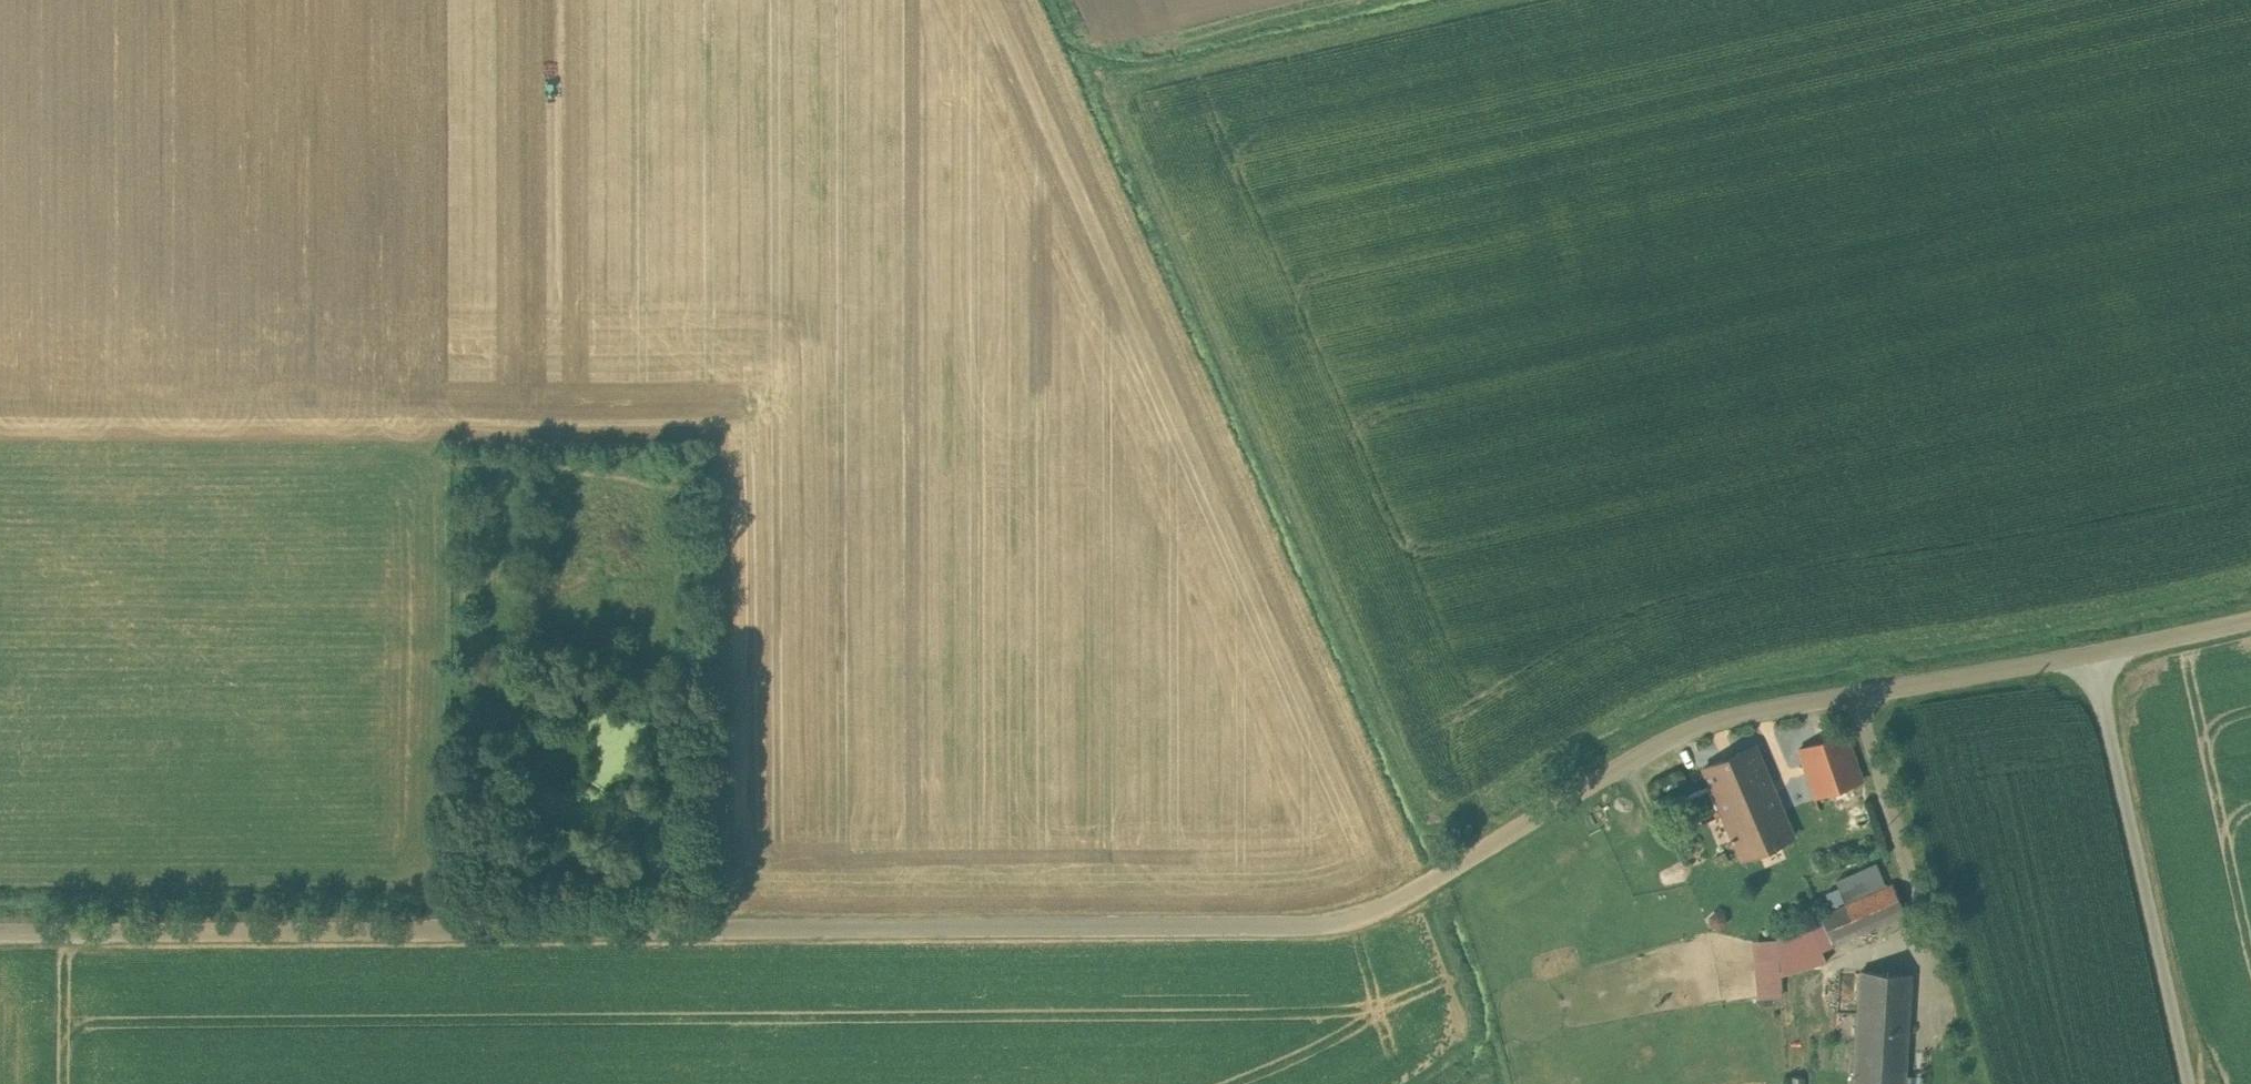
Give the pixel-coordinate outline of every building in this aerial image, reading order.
[(1845,734),(1799,750),(1815,795),(1861,779),(1845,734)] [(1753,802),(1773,794),(1753,747),(1704,768),(1724,813),(1752,801),(1753,802)] [(1773,794),(1753,802),(1752,801),(1724,813),(1742,856),(1791,836),(1773,794)] [(1892,883),(1855,900),(1866,924),(1903,907),(1892,883)] [(1855,900),(1820,915),(1832,943),(1868,927),(1866,924),(1855,900)] [(1808,934),(1786,937),(1789,962),(1812,959),(1808,934)] [(1910,973),(1860,970),(1858,1009),(1857,1009),(1856,1029),(1907,1033),(1910,973)] [(1856,1029),(1853,1083),(1904,1083),(1907,1033),(1856,1029)] [(1790,1075),(1790,1083),(1802,1083),(1802,1076),(1790,1075)]
